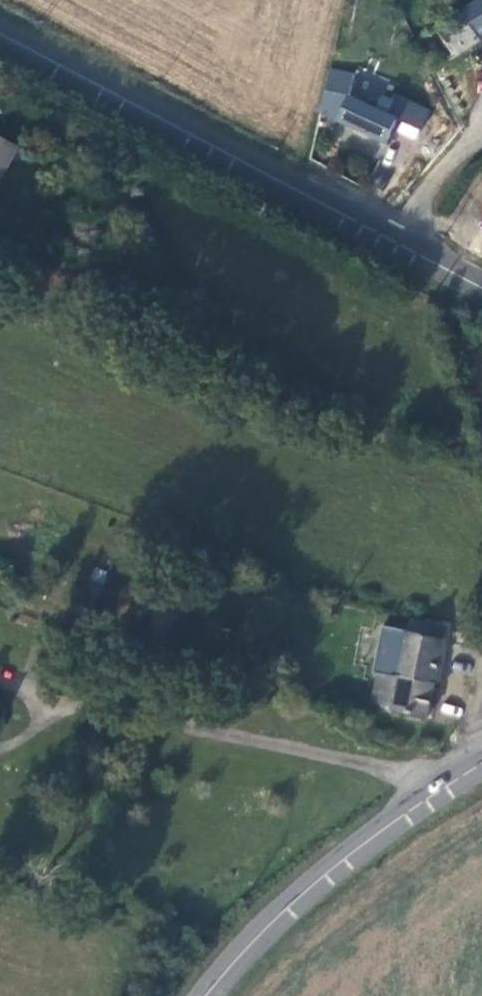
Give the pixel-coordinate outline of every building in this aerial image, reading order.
[(481,36),(481,0),(480,0),(462,12),(478,38),(481,36)] [(431,74),(480,41),(478,38),(462,12),(412,42),(431,74)] [(358,101),(325,87),(320,113),(385,145),(396,120),(364,104),(365,100),(360,97),(358,101)] [(414,152),(426,165),(459,127),(442,98),(424,117),(436,128),(414,152)] [(0,139),(0,180),(17,148),(0,139)] [(398,285),(391,296),(401,301),(407,290),(398,285)] [(280,596),(263,592),(261,601),(278,605),(280,596)] [(379,674),(373,703),(393,707),(391,712),(426,717),(444,631),(432,628),(431,636),(383,626),(373,673),(379,674)]
